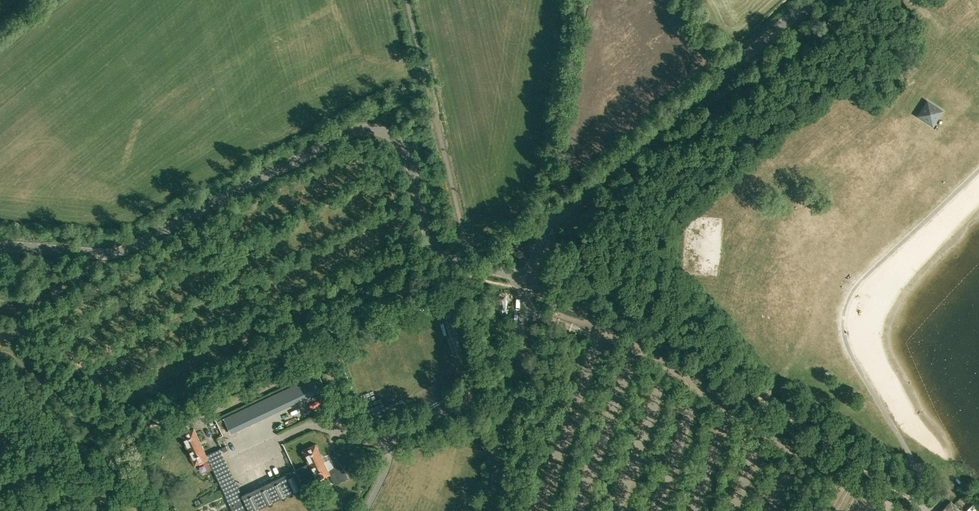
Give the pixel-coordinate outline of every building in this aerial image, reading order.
[(928,102),(919,115),(932,124),(941,111),(928,102)] [(262,399),(257,402),(263,414),(268,411),(262,399)] [(297,413),(279,421),(282,427),(300,419),(297,413)] [(209,459),(207,455),(194,428),(180,435),(195,466),(208,459),(209,459)] [(329,470),(324,461),(316,444),(302,450),(309,463),(311,468),(317,481),(330,475),(335,484),(349,478),(342,464),(329,470)] [(220,448),(207,455),(209,459),(208,459),(233,510),(255,510),(259,510),(260,508),(268,505),(272,506),(273,502),(282,498),(285,499),(286,496),(295,492),(298,493),(300,490),(305,487),(298,474),(311,468),(309,463),(243,495),(220,448)] [(327,459),(332,468),(338,465),(333,456),(327,459)] [(951,501),(941,510),(962,510),(951,501)]
